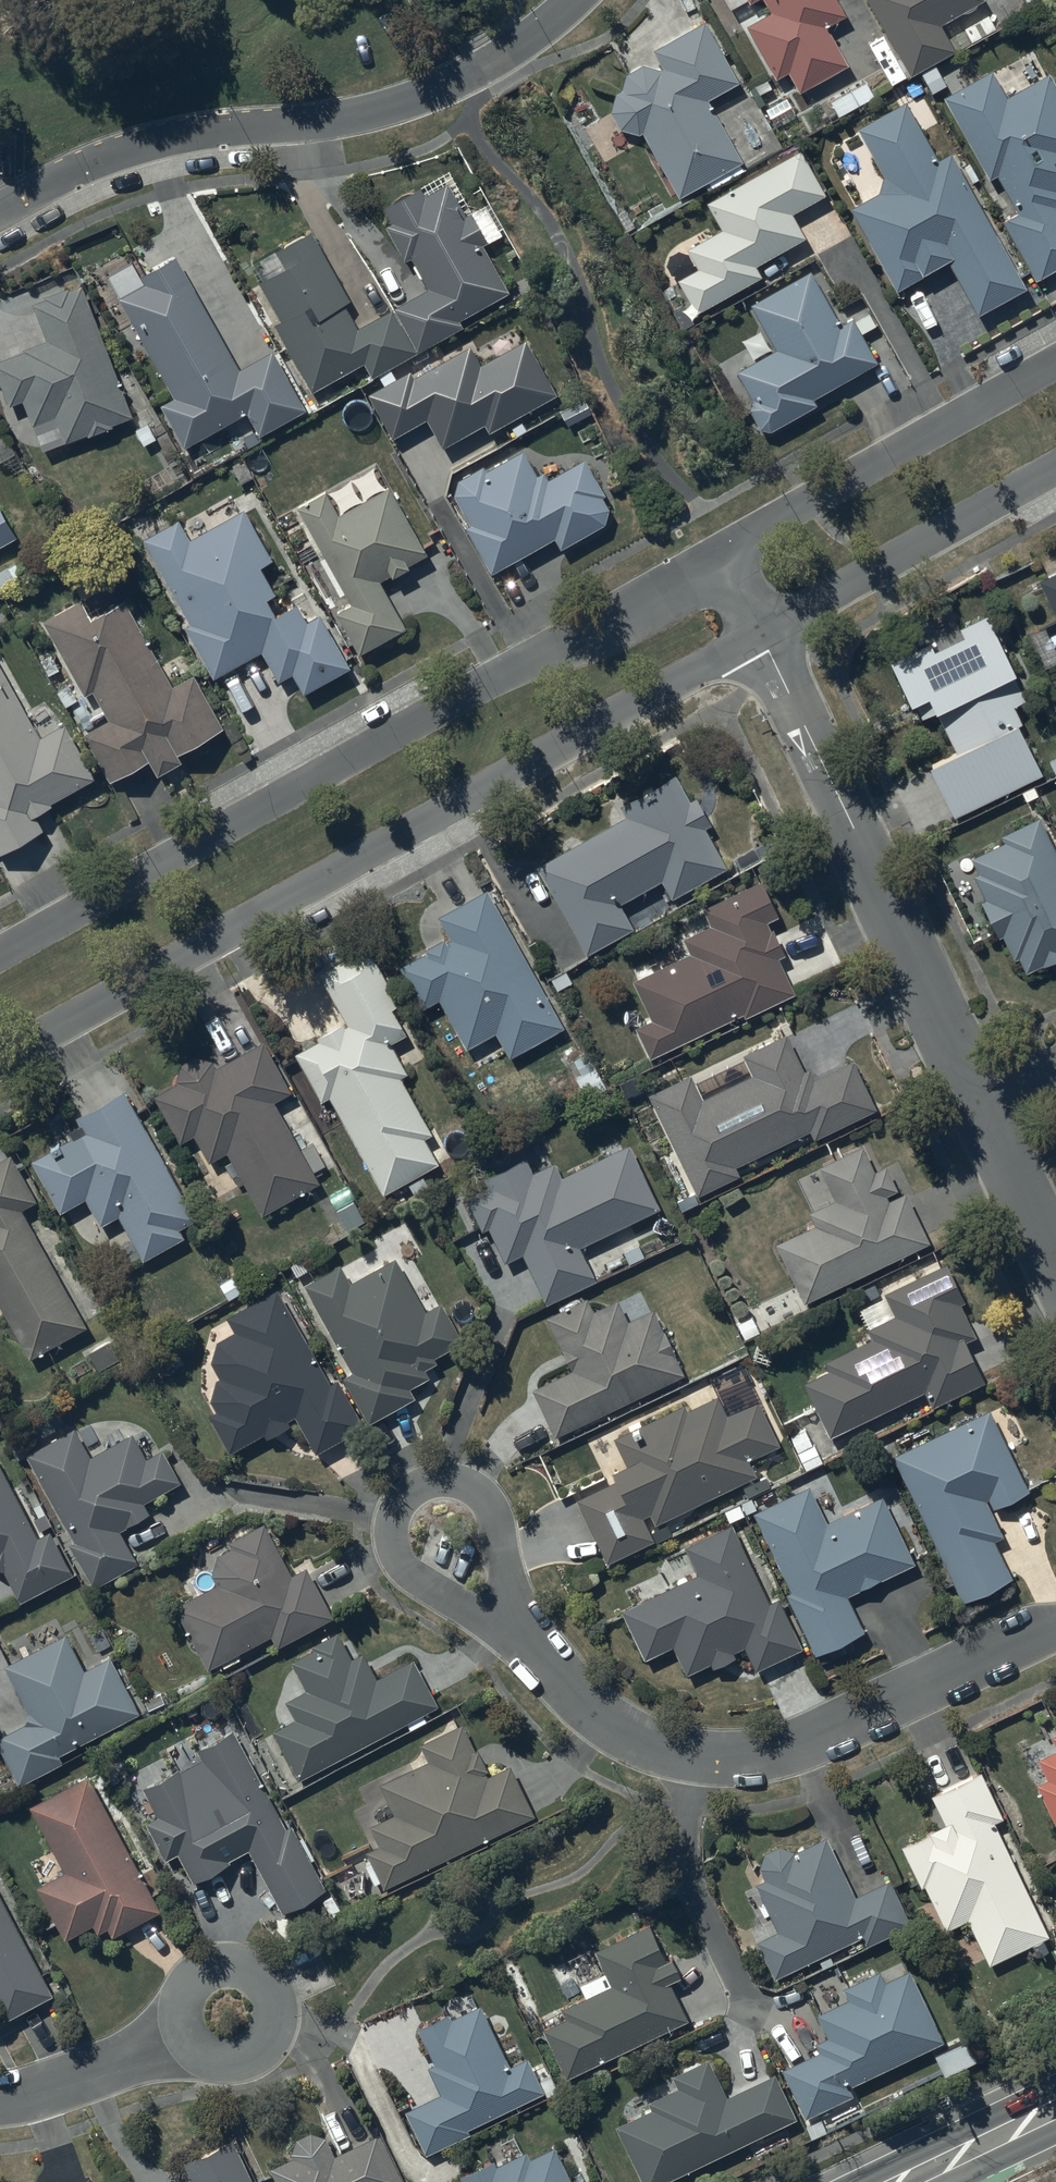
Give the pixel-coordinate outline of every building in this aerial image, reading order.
[(837,0),(763,0),(772,15),(747,29),(777,81),(789,74),(801,95),(850,67),(827,29),(847,17),(837,0)] [(909,79),(956,54),(942,27),(987,3),(985,0),(867,0),(909,79)] [(739,84),(704,20),(649,50),(659,70),(641,65),(624,74),(620,91),(613,93),(609,112),(618,130),(635,135),(640,133),(677,199),(742,163),(708,101),(739,84)] [(945,98),(990,182),(998,178),(1018,216),(1004,223),(1036,282),(1055,272),(1055,85),(1051,75),(1006,99),(991,73),(945,98)] [(907,102),(857,129),(884,178),(879,194),(851,209),(897,292),(948,263),(979,318),(1028,291),(951,152),(938,159),(907,102)] [(801,151),(706,203),(722,232),(688,251),(699,271),(680,281),(697,312),(762,277),(756,266),(807,239),(793,214),(825,196),(801,151)] [(466,216),(448,183),(425,197),(420,189),(385,210),(393,224),(387,227),(407,262),(412,259),(429,288),(358,329),(343,303),(350,299),(312,234),(277,254),(286,270),(260,284),(283,324),(275,329),(312,393),(364,364),(374,380),(464,329),(460,322),(510,293),(483,246),(489,242),(472,213),(466,216)] [(273,349),(241,367),(177,254),(139,275),(145,286),(120,300),(177,401),(164,408),(187,448),(247,414),(261,438),(308,411),(273,349)] [(812,266),(746,303),(773,351),(737,371),(753,400),(748,409),(758,430),(772,434),(819,407),(816,402),(882,364),(867,336),(882,328),(872,310),(857,318),(855,314),(843,320),(812,266)] [(0,361),(0,383),(9,408),(22,404),(41,454),(132,421),(83,288),(36,305),(50,343),(0,361)] [(412,371),(369,395),(394,438),(427,420),(443,449),(485,426),(489,434),(557,396),(527,342),(482,367),(471,347),(416,378),(412,371)] [(605,496),(584,460),(549,481),(544,473),(538,476),(523,451),(487,472),(484,467),(458,482),(454,497),(472,527),(467,530),(492,574),(555,538),(561,550),(604,525),(609,510),(602,498),(605,496)] [(324,493),(297,508),(350,606),(335,614),(358,656),(406,630),(380,583),(392,577),(393,580),(410,570),(409,567),(428,557),(391,488),(337,517),(324,493)] [(16,539),(0,510),(0,548),(16,539)] [(180,521),(143,541),(189,625),(185,627),(214,680),(263,654),(278,682),(292,674),(304,696),(350,671),(320,616),(307,624),(298,607),(277,619),(267,601),(276,596),(261,569),(272,563),(244,511),(190,540),(180,521)] [(1041,583),(1055,613),(1055,575),(1041,583)] [(82,599),(40,622),(84,699),(92,694),(107,721),(84,735),(110,781),(151,759),(160,774),(179,764),(175,757),(224,729),(193,676),(174,687),(125,600),(92,618),(82,599)] [(932,643),(890,663),(913,709),(929,701),(936,717),(938,716),(956,753),(930,766),(955,818),(1042,776),(1019,729),(1023,727),(1014,708),(1025,703),(1014,679),(1018,677),(988,616),(961,629),(965,639),(936,653),(932,643)] [(36,835),(28,822),(54,808),(52,804),(95,781),(65,725),(40,739),(0,666),(0,855),(36,835)] [(627,817),(537,866),(587,956),(635,930),(621,906),(663,883),(673,900),(727,871),(704,829),(709,826),(695,802),(690,805),(676,778),(655,789),(654,787),(643,792),(645,796),(622,809),(627,817)] [(1039,822),(1004,838),(1007,845),(973,861),(981,875),(975,878),(986,902),(982,904),(1000,940),(1004,938),(1014,959),(1020,960),(1027,974),(1055,960),(1055,857),(1039,822)] [(691,953),(633,981),(652,1021),(636,1029),(651,1058),(743,1014),(745,1018),(794,994),(778,960),(785,956),(769,923),(778,919),(761,883),(705,910),(713,926),(684,940),(691,953)] [(426,954),(401,967),(423,1009),(440,1000),(467,1049),(498,1033),(511,1056),(562,1029),(488,891),(441,916),(453,939),(447,943),(445,940),(424,951),(426,954)] [(331,1097),(383,1195),(451,1159),(434,1128),(431,1130),(404,1080),(410,1077),(392,1043),(406,1036),(394,1014),(402,1009),(370,948),(321,975),(346,1023),(295,1051),(322,1102),(331,1097)] [(692,1075),(650,1095),(699,1197),(740,1178),(735,1169),(810,1134),(813,1141),(876,1111),(853,1063),(816,1080),(811,1069),(804,1072),(788,1037),(745,1057),(754,1076),(703,1100),(692,1075)] [(290,1094),(262,1042),(216,1068),(215,1066),(214,1065),(213,1064),(212,1062),(211,1061),(209,1060),(208,1059),(206,1059),(204,1058),(203,1058),(201,1057),(199,1057),(198,1057),(196,1057),(194,1057),(192,1058),(191,1058),(189,1059),(188,1060),(186,1061),(185,1062),(183,1063),(182,1064),(181,1066),(180,1067),(179,1069),(179,1070),(178,1072),(178,1073),(177,1075),(177,1077),(177,1079),(177,1080),(178,1082),(178,1084),(154,1098),(181,1144),(193,1136),(211,1165),(227,1156),(263,1217),(317,1184),(274,1102),(290,1094)] [(194,1222),(125,1092),(76,1118),(80,1126),(67,1133),(71,1140),(60,1145),(59,1143),(49,1148),(51,1152),(32,1162),(60,1214),(86,1200),(100,1227),(119,1216),(142,1260),(181,1239),(177,1231),(194,1222)] [(816,1225),(777,1244),(806,1303),(930,1243),(907,1195),(890,1203),(887,1196),(897,1191),(886,1168),(875,1173),(862,1146),(820,1167),(836,1200),(810,1212),(816,1225)] [(487,1187),(465,1197),(482,1233),(488,1230),(504,1265),(523,1256),(546,1306),(597,1282),(581,1248),(660,1211),(630,1147),(562,1179),(555,1165),(534,1175),(526,1159),(484,1179),(487,1187)] [(0,1162),(0,1307),(29,1361),(88,1329),(23,1210),(36,1203),(11,1156),(0,1162)] [(342,1266),(306,1285),(353,1373),(344,1379),(368,1425),(415,1400),(410,1389),(431,1378),(426,1370),(438,1363),(435,1359),(464,1343),(442,1303),(425,1312),(397,1258),(351,1283),(342,1266)] [(830,1437),(924,1391),(933,1410),(986,1383),(965,1341),(975,1336),(960,1304),(966,1301),(948,1265),(886,1295),(896,1316),(867,1331),(872,1340),(826,1362),(831,1373),(805,1386),(830,1437)] [(332,1385),(277,1289),(227,1317),(236,1332),(218,1342),(212,1364),(220,1380),(216,1382),(212,1403),(218,1413),(210,1418),(231,1454),(264,1435),(266,1439),(290,1425),(288,1422),(296,1417),(317,1455),(366,1427),(339,1381),(332,1385)] [(572,1371),(534,1389),(556,1437),(685,1377),(654,1310),(650,1311),(641,1291),(594,1313),(588,1299),(547,1318),(572,1371)] [(685,1405),(612,1440),(624,1465),(611,1472),(615,1481),(575,1500),(607,1567),(657,1544),(645,1520),(650,1517),(654,1526),(758,1478),(750,1461),(781,1447),(762,1405),(751,1405),(728,1416),(719,1397),(688,1412),(685,1405)] [(991,1411),(892,1456),(962,1606),(1013,1583),(994,1543),(1003,1539),(991,1511),(1029,1494),(991,1411)] [(75,1428),(25,1455),(73,1544),(69,1546),(91,1588),(137,1563),(119,1530),(148,1514),(143,1505),(180,1485),(163,1452),(148,1460),(134,1434),(90,1458),(75,1428)] [(0,1464),(0,1571),(5,1572),(22,1604),(73,1576),(49,1531),(39,1536),(0,1464)] [(810,1488),(754,1513),(791,1593),(785,1596),(814,1658),(863,1635),(846,1597),(914,1566),(882,1498),(826,1523),(810,1488)] [(217,1586),(177,1607),(209,1669),(273,1637),(278,1646),(333,1618),(307,1568),(291,1576),(265,1524),(229,1543),(233,1548),(219,1555),(212,1577),(217,1586)] [(770,1603),(732,1526),(687,1547),(699,1574),(620,1612),(644,1661),(673,1647),(687,1676),(710,1664),(713,1670),(736,1658),(735,1655),(746,1649),(757,1671),(802,1649),(778,1599),(770,1603)] [(274,1733),(300,1780),(437,1704),(413,1661),(378,1680),(364,1655),(353,1661),(338,1633),(314,1646),(316,1649),(290,1663),(306,1691),(285,1703),(295,1721),(274,1733)] [(4,1667),(28,1713),(26,1725),(0,1738),(0,1747),(20,1785),(60,1764),(56,1757),(139,1714),(111,1659),(108,1660),(103,1649),(79,1661),(66,1635),(4,1667)] [(177,1861),(190,1888),(234,1866),(233,1863),(247,1856),(279,1919),(304,1906),(331,1893),(293,1820),(287,1823),(236,1724),(191,1747),(197,1758),(137,1789),(152,1818),(141,1823),(164,1868),(177,1861)] [(384,1889),(536,1817),(510,1764),(489,1774),(478,1750),(475,1751),(462,1724),(420,1745),(428,1762),(380,1785),(395,1816),(371,1827),(380,1846),(367,1853),(372,1862),(366,1865),(375,1885),(381,1883),(384,1889)] [(1036,1785),(1055,1827),(1055,1751),(1038,1760),(1047,1780),(1036,1785)] [(941,1792),(932,1797),(946,1826),(903,1848),(922,1888),(925,1886),(948,1932),(969,1921),(991,1966),(1050,1937),(994,1825),(1005,1820),(982,1773),(972,1778),(970,1776),(940,1790),(941,1792)] [(86,1777),(30,1808),(66,1872),(37,1888),(67,1941),(93,1926),(98,1935),(108,1930),(112,1939),(161,1912),(86,1777)] [(776,1931),(757,1940),(776,1981),(861,1938),(866,1949),(911,1926),(891,1881),(854,1898),(828,1838),(796,1853),(795,1852),(794,1851),(792,1850),(791,1850),(790,1849),(788,1849),(787,1848),(786,1848),(784,1848),(783,1848),(781,1848),(780,1848),(778,1848),(777,1848),(776,1849),(774,1849),(773,1850),(772,1850),(770,1851),(769,1852),(768,1853),(767,1854),(766,1855),(765,1856),(764,1857),(763,1858),(763,1859),(762,1861),(761,1862),(761,1863),(761,1865),(760,1866),(760,1868),(760,1869),(760,1871),(765,1881),(755,1885),(776,1931)] [(0,1897),(0,2019),(2,2023),(53,1996),(0,1897)] [(567,2020),(544,2030),(567,2079),(688,2023),(669,1983),(680,1978),(672,1961),(667,1963),(650,1927),(596,1952),(607,1974),(579,1987),(585,2000),(562,2011),(567,2020)] [(817,2053),(782,2069),(805,2119),(852,2097),(847,2087),(942,2043),(909,1973),(886,1984),(881,1973),(843,1990),(848,2001),(816,2016),(827,2038),(814,2044),(817,2053)] [(451,2013),(415,2029),(430,2064),(426,2066),(439,2096),(405,2111),(425,2155),(468,2136),(465,2129),(546,2093),(548,2097),(558,2092),(551,2077),(540,2082),(529,2057),(509,2066),(482,2005),(453,2018),(451,2013)] [(642,2181),(667,2181),(797,2121),(775,2075),(727,2098),(709,2060),(673,2077),(679,2089),(650,2103),(654,2111),(616,2129),(642,2181)] [(381,2136),(340,2155),(334,2155),(327,2140),(311,2134),(296,2141),(291,2154),(293,2158),(271,2168),(277,2181),(403,2181),(381,2136)] [(192,2181),(255,2181),(233,2139),(183,2165),(192,2181)] [(557,2148),(530,2160),(527,2153),(496,2167),(494,2162),(461,2178),(463,2181),(572,2181),(557,2148)]
